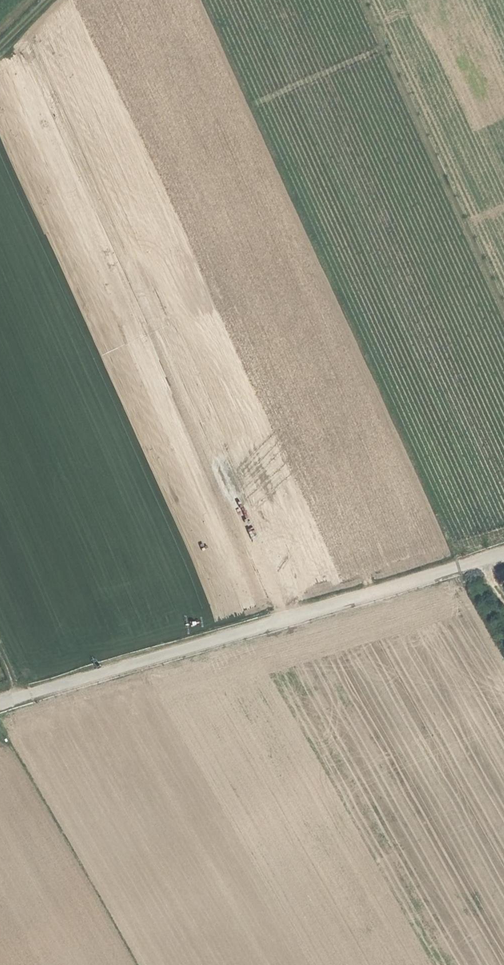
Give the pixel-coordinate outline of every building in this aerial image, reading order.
[(58,697),(62,709),(73,704),(69,693),(58,697)]
